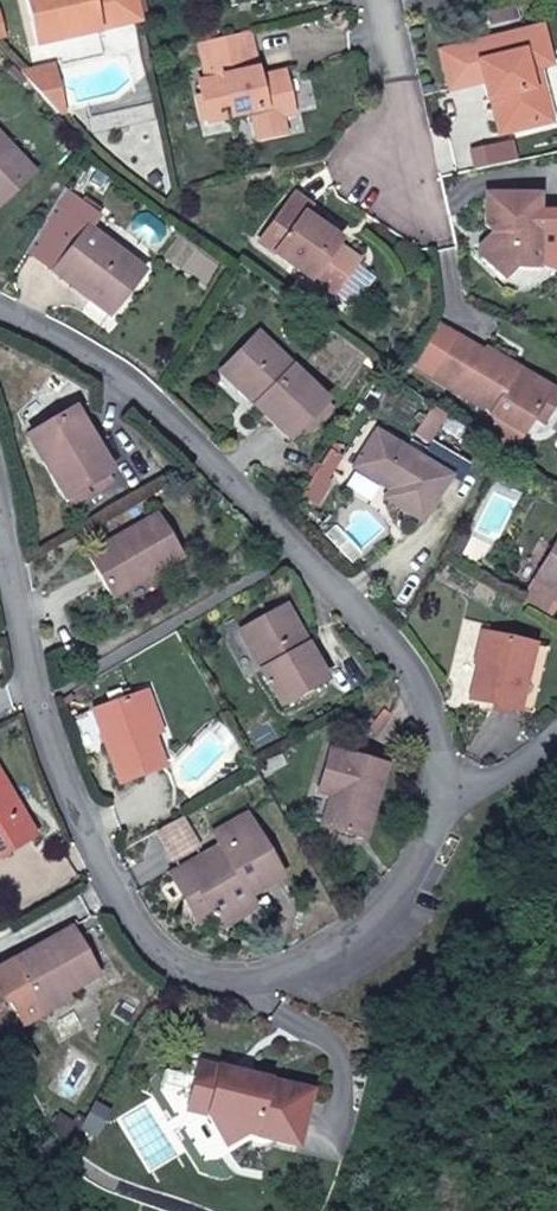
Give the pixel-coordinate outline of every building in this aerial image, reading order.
[(138,0),(27,0),(37,46),(100,33),(98,22),(140,14),(138,0)] [(143,24),(140,14),(98,22),(100,33),(143,24)] [(497,137),(535,127),(522,71),(533,68),(550,64),(543,32),(518,37),(519,41),(479,50),(478,46),(442,54),(450,91),(483,83),(484,87),(491,85),(493,100),(488,100),(497,137)] [(256,80),(246,35),(198,45),(206,82),(197,84),(207,124),(246,115),(253,143),(286,137),(281,119),(293,116),(283,75),(256,80)] [(48,68),(20,75),(56,114),(62,112),(48,68)] [(522,71),(535,127),(547,125),(533,68),(522,71)] [(30,174),(0,142),(0,202),(30,174)] [(64,190),(25,255),(68,287),(72,282),(91,296),(87,302),(106,316),(141,269),(124,256),(101,239),(87,229),(97,217),(64,190)] [(358,261),(335,244),(319,232),(323,227),(303,213),(308,206),(292,194),(259,242),(334,295),(358,261)] [(540,273),(541,200),(488,198),(487,231),(491,230),(493,245),(480,260),(506,285),(520,271),(540,273)] [(319,232),(335,244),(338,238),(323,227),(319,232)] [(107,230),(101,239),(124,256),(131,247),(107,230)] [(68,287),(87,302),(91,296),(72,282),(68,287)] [(506,457),(533,413),(549,386),(485,347),(483,351),(433,319),(405,359),(489,411),(475,434),(506,457)] [(257,334),(227,364),(260,397),(254,403),(288,437),(325,398),(257,334)] [(260,397),(227,364),(221,370),(254,403),(260,397)] [(533,413),(545,420),(556,400),(556,391),(549,386),(533,413)] [(447,414),(431,402),(409,436),(426,446),(447,414)] [(73,406),(34,429),(50,455),(41,461),(64,498),(110,469),(73,406)] [(50,455),(34,429),(24,434),(41,461),(50,455)] [(444,478),(374,430),(352,467),(387,491),(382,498),(416,523),(444,478)] [(326,480),(314,472),(300,495),(313,502),(326,480)] [(154,516),(89,554),(113,599),(179,559),(154,516)] [(532,578),(522,598),(551,612),(556,600),(556,531),(532,578)] [(551,612),(522,598),(518,605),(546,621),(551,612)] [(280,604),(243,626),(264,664),(256,668),(275,702),(320,676),(280,604)] [(264,664),(243,626),(235,631),(256,668),(264,664)] [(532,645),(487,635),(474,700),(519,709),(532,645)] [(531,711),(544,647),(532,645),(519,709),(531,711)] [(135,692),(149,732),(158,728),(143,688),(135,692)] [(162,766),(149,732),(135,692),(91,709),(117,781),(162,766)] [(326,751),(316,787),(330,790),(327,798),(318,828),(361,840),(381,765),(326,751)] [(39,840),(0,774),(0,862),(39,840)] [(330,790),(316,787),(313,794),(327,798),(330,790)] [(213,833),(220,846),(229,863),(214,872),(209,863),(181,878),(191,897),(196,893),(211,919),(215,927),(253,906),(249,898),(281,880),(246,815),(213,833)] [(229,863),(220,846),(167,876),(195,928),(211,919),(196,893),(191,897),(181,878),(209,863),(214,872),(229,863)] [(27,1029),(72,1003),(75,1009),(108,991),(74,930),(0,970),(0,989),(24,1031),(27,1029)] [(72,1003),(27,1029),(41,1054),(86,1028),(75,1009),(72,1003)] [(310,1094),(194,1060),(190,1075),(184,1095),(204,1101),(200,1115),(219,1148),(241,1135),(293,1151),(310,1094)] [(190,1075),(161,1066),(155,1086),(184,1095),(190,1075)] [(204,1101),(184,1095),(180,1109),(200,1115),(204,1101)] [(99,1101),(85,1126),(100,1134),(114,1110),(99,1101)] [(63,1112),(52,1124),(69,1154),(85,1126),(63,1112)]
